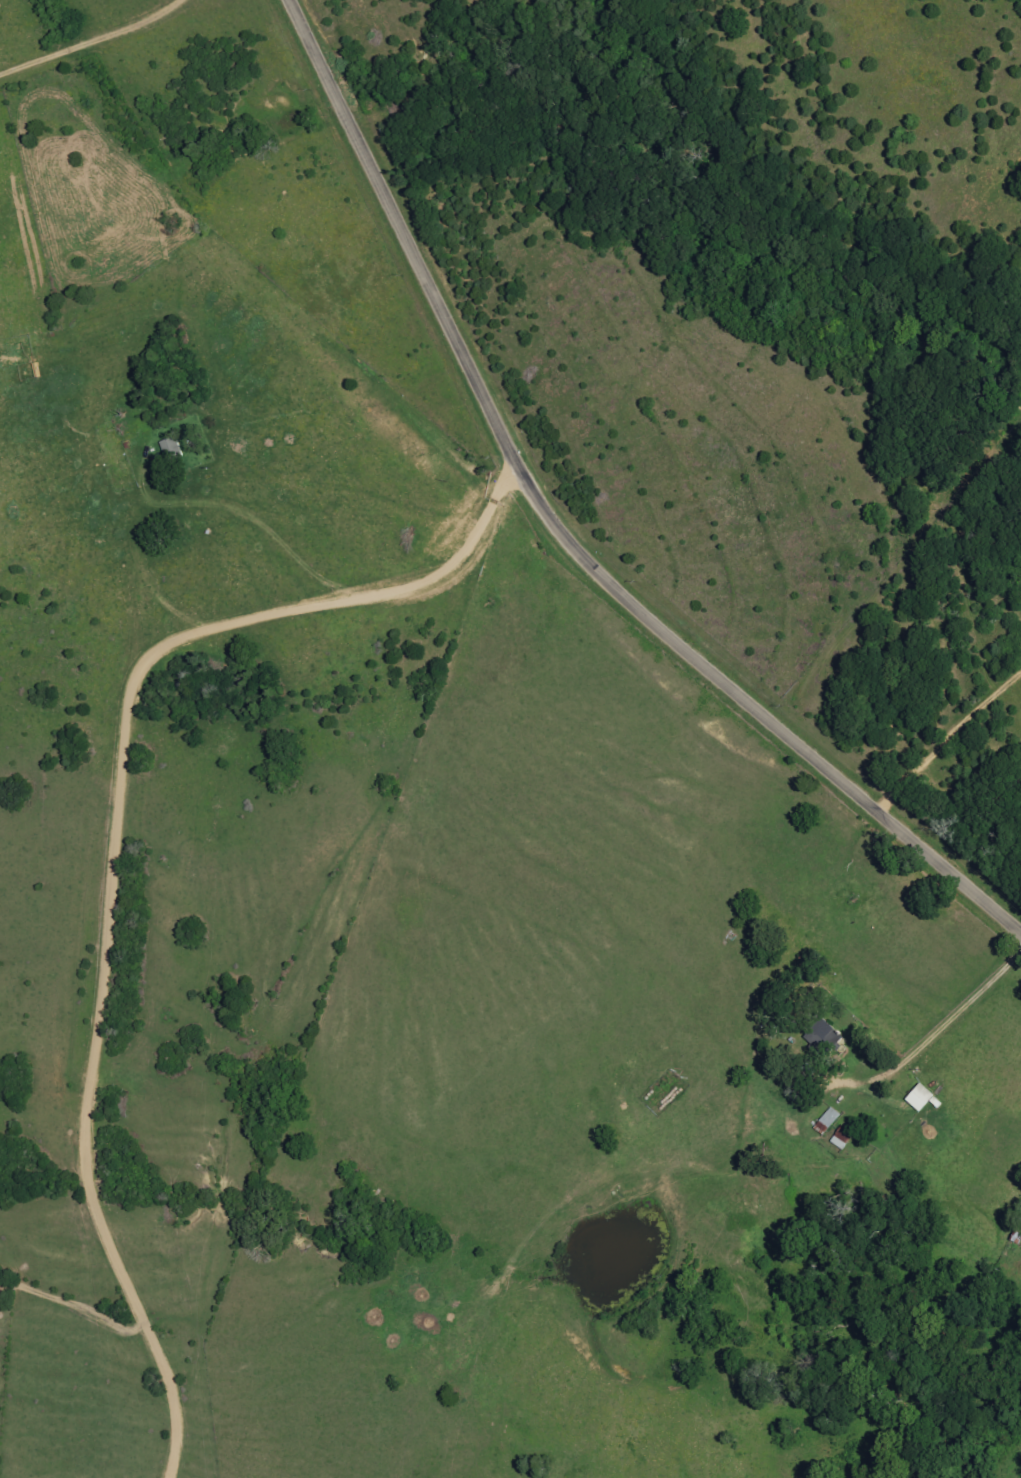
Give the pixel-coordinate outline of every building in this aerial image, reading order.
[(184,456),(176,437),(160,444),(168,463),(184,456)] [(841,1035),(824,1019),(806,1038),(824,1054),(841,1035)] [(920,1113),(935,1097),(921,1084),(906,1100),(920,1113)] [(816,1127),(825,1134),(842,1115),(833,1108),(816,1127)] [(832,1143),(842,1149),(853,1132),(843,1126),(832,1143)]
